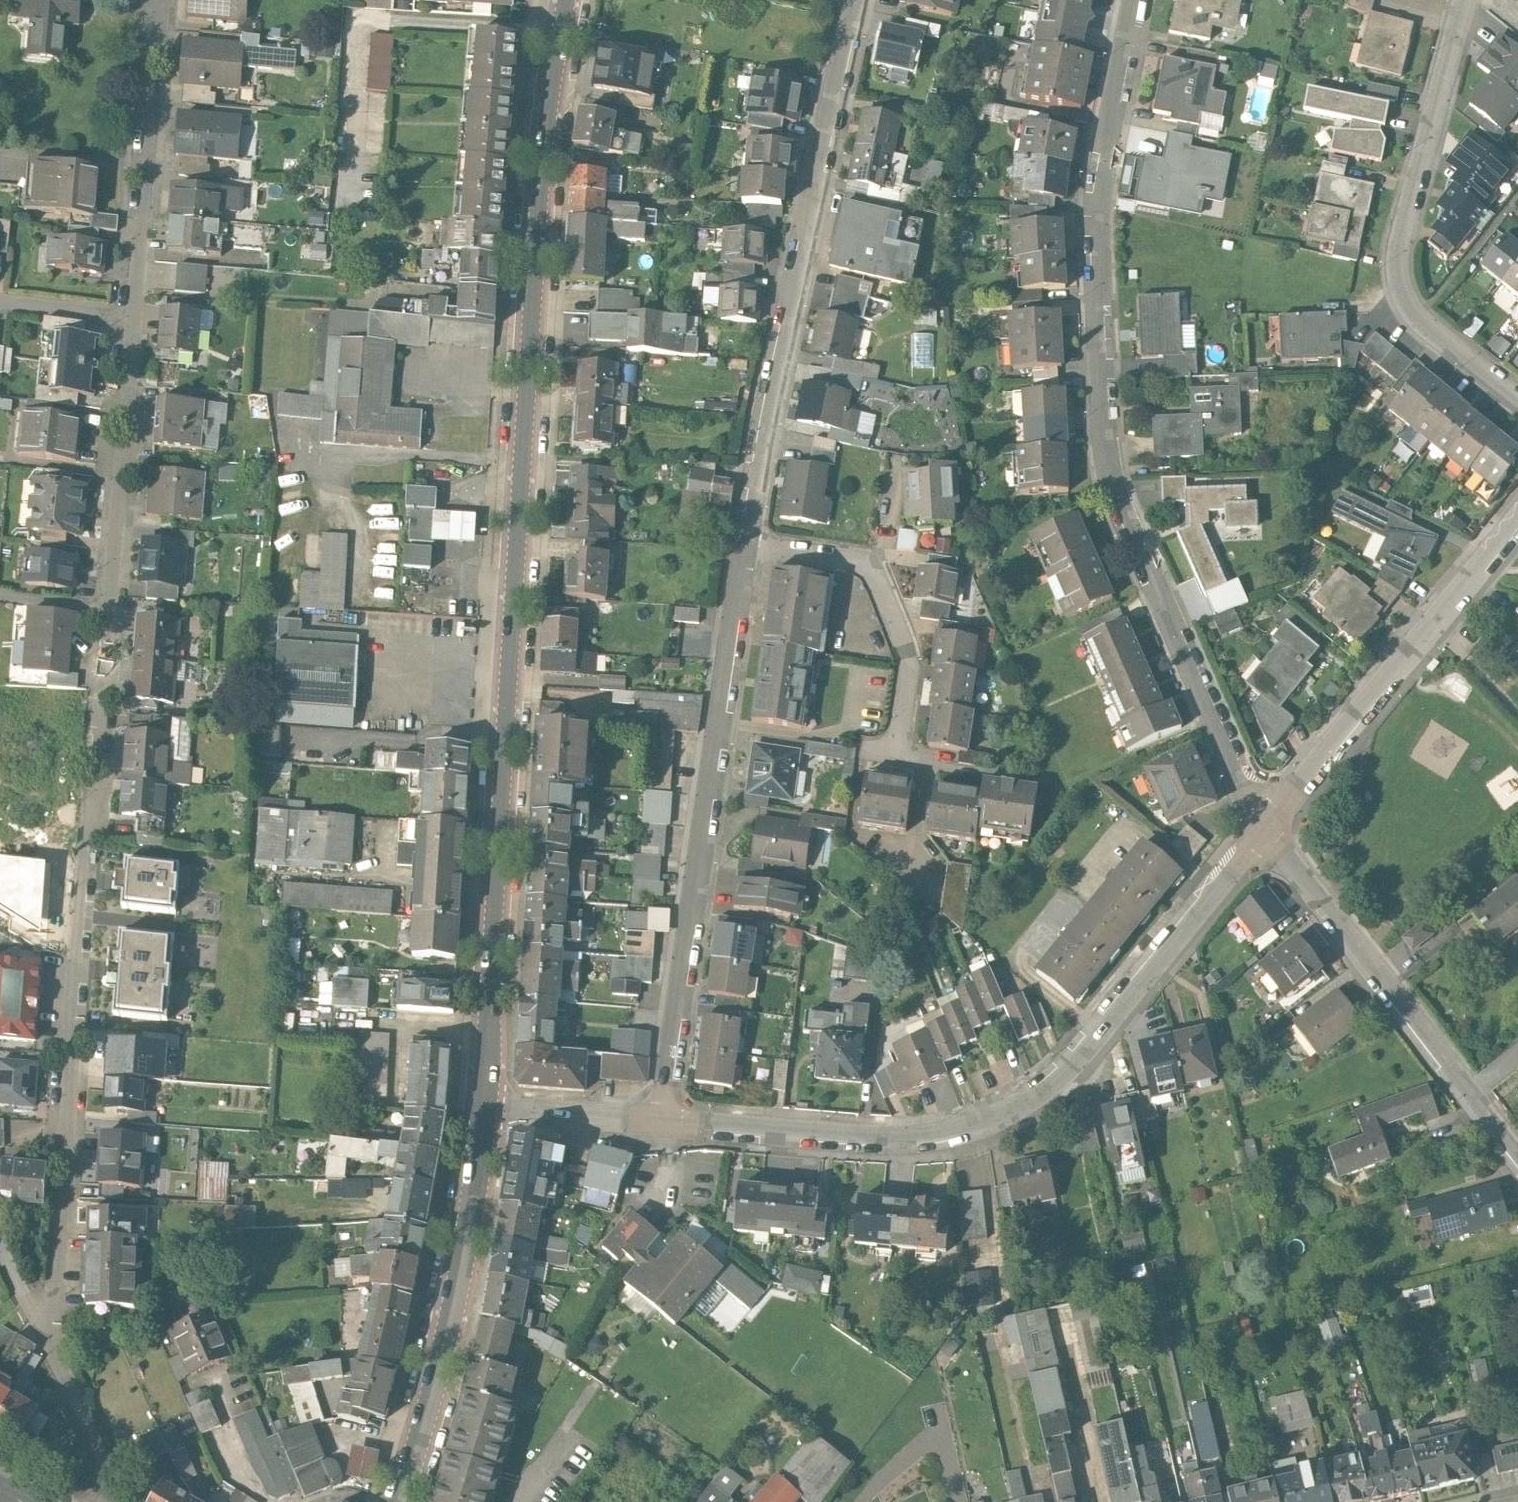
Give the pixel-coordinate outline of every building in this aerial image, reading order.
[(16,19),(35,21),(31,59),(69,63),(73,28),(82,29),(84,4),(71,3),(71,0),(18,0),(16,19)] [(187,18),(214,21),(238,23),(239,5),(249,6),(249,0),(189,0),(187,18)] [(366,8),(393,10),(393,0),(366,0),(366,8)] [(906,5),(953,15),(956,0),(907,0),(906,5)] [(1039,46),(1080,54),(1085,24),(1086,25),(1093,19),(1088,13),(1087,13),(1089,0),(1047,0),(1039,46)] [(1181,7),(1175,6),(1170,32),(1210,41),(1214,22),(1233,25),(1238,0),(1183,0),(1181,7)] [(1346,8),(1368,14),(1369,12),(1371,13),(1374,0),(1348,0),(1346,8)] [(1371,13),(1369,12),(1368,14),(1360,46),(1368,48),(1363,67),(1400,77),(1409,43),(1408,42),(1413,24),(1371,13)] [(904,30),(921,34),(938,37),(941,26),(906,18),(904,30)] [(238,23),(214,21),(213,32),(254,36),(255,25),(238,23)] [(904,30),(883,25),(875,64),(913,72),(921,34),(904,30)] [(254,36),(213,32),(211,45),(261,49),(262,37),(254,36)] [(393,37),(371,35),(367,91),(389,92),(393,37)] [(517,40),(474,36),(469,99),(512,102),(517,40)] [(1501,37),(1478,65),(1517,97),(1517,51),(1501,37)] [(211,45),(186,43),(182,82),(187,82),(186,91),(211,93),(211,92),(211,84),(240,87),(241,67),(296,71),(298,52),(261,49),(211,45)] [(1039,46),(1037,46),(1027,98),(1081,108),(1092,56),(1080,54),(1039,46)] [(1219,54),(1188,48),(1186,62),(1216,68),(1219,54)] [(657,59),(601,49),(594,88),(650,98),(653,81),(661,77),(663,67),(657,60),(657,59)] [(1186,62),(1164,58),(1153,112),(1179,117),(1178,123),(1198,127),(1199,127),(1201,115),(1222,119),(1227,95),(1212,92),(1216,68),(1186,62)] [(1470,105),(1487,118),(1501,130),(1517,109),(1517,97),(1492,76),(1470,105)] [(803,85),(756,77),(749,114),(784,120),(796,122),(803,85)] [(1397,89),(1369,84),(1366,96),(1395,102),(1397,89)] [(1389,105),(1314,90),(1310,112),(1351,120),(1349,131),(1335,131),(1330,152),(1382,162),(1386,141),(1381,132),(1380,132),(1381,126),(1385,127),(1389,105)] [(211,93),(186,91),(185,102),(215,105),(216,92),(211,92),(211,93)] [(512,102),(469,99),(464,162),(507,165),(512,102)] [(1030,112),(1005,107),(1002,120),(1025,124),(1025,123),(1028,123),(1030,112)] [(900,119),(865,111),(857,146),(893,154),(900,119)] [(258,121),(181,114),(178,153),(182,154),(181,162),(208,164),(209,156),(254,160),(258,121)] [(613,119),(582,114),(576,147),(622,154),(640,151),(642,138),(610,133),(613,119)] [(784,120),(749,114),(747,127),(752,128),(782,133),(784,120)] [(1501,130),(1487,118),(1479,127),(1498,142),(1505,133),(1501,130)] [(1028,123),(1025,123),(1025,124),(1018,159),(1068,165),(1069,165),(1076,133),(1028,123)] [(1198,127),(1178,123),(1175,134),(1195,138),(1196,138),(1198,127)] [(782,133),(752,128),(750,143),(780,146),(782,133)] [(1175,134),(1171,133),(1168,151),(1183,154),(1184,148),(1192,150),(1193,150),(1195,138),(1175,134)] [(1511,168),(1472,137),(1469,140),(1464,141),(1461,145),(1461,150),(1457,156),(1455,156),(1453,159),(1453,161),(1452,166),(1457,170),(1489,196),(1490,195),(1511,168)] [(780,146),(750,143),(748,158),(755,159),(753,174),(784,176),(792,177),(796,148),(780,146)] [(893,154),(857,146),(849,180),(885,188),(893,154)] [(1229,157),(1193,150),(1192,150),(1184,148),(1183,154),(1168,151),(1166,162),(1147,158),(1139,199),(1171,205),(1170,207),(1200,212),(1204,193),(1210,194),(1211,191),(1222,194),(1226,176),(1224,176),(1228,158),(1229,158),(1229,157)] [(1329,156),(1328,164),(1345,167),(1346,160),(1329,156)] [(1018,159),(1017,159),(1015,177),(1027,179),(1026,193),(1031,194),(1055,197),(1065,197),(1068,165),(1018,159)] [(208,164),(181,162),(180,174),(210,176),(211,164),(208,164)] [(507,165),(464,162),(459,223),(502,226),(507,165)] [(1328,164),(1322,162),(1319,175),(1342,180),(1345,167),(1328,164)] [(100,168),(31,163),(27,212),(72,216),(95,218),(96,214),(100,168)] [(599,167),(584,166),(584,173),(572,172),(571,195),(605,196),(606,177),(612,177),(612,169),(613,169),(613,166),(599,165),(599,167)] [(1355,168),(1354,178),(1375,180),(1376,170),(1355,168)] [(1489,196),(1457,170),(1449,180),(1486,209),(1495,199),(1490,195),(1489,196)] [(753,174),(746,173),(743,204),(779,206),(780,193),(783,193),(784,176),(753,174)] [(1342,180),(1319,175),(1313,206),(1366,218),(1367,218),(1374,187),(1342,180)] [(1449,180),(1447,190),(1437,203),(1441,207),(1439,218),(1432,228),(1437,232),(1456,247),(1486,209),(1449,180)] [(242,191),(175,185),(172,217),(219,222),(220,209),(241,211),(241,210),(240,210),(242,192),(242,191)] [(1055,197),(1031,194),(1029,208),(1036,209),(1054,210),(1055,197)] [(605,196),(571,195),(569,222),(607,224),(657,226),(658,213),(640,212),(640,208),(604,206),(605,196)] [(898,214),(843,201),(829,266),(831,267),(862,274),(910,287),(924,223),(897,217),(898,214)] [(1366,218),(1313,206),(1305,238),(1335,245),(1357,250),(1362,229),(1363,229),(1366,218)] [(1029,208),(1010,208),(1012,226),(1037,224),(1036,209),(1029,208)] [(119,216),(96,214),(95,218),(72,216),(70,229),(99,231),(118,233),(119,216)] [(219,222),(172,217),(169,249),(220,254),(222,235),(234,237),(233,247),(260,250),(263,226),(219,222)] [(459,223),(448,222),(446,254),(463,255),(500,258),(502,226),(459,223)] [(607,224),(569,222),(567,280),(604,282),(606,229),(607,224)] [(1037,224),(1012,226),(1014,259),(1021,258),(1063,256),(1061,222),(1037,224)] [(0,223),(0,248),(11,249),(13,224),(0,223)] [(657,226),(607,224),(606,229),(616,234),(618,239),(661,242),(662,237),(670,238),(671,227),(657,226)] [(99,231),(70,229),(69,241),(98,243),(99,231)] [(766,233),(714,230),(713,250),(725,251),(725,264),(755,265),(764,266),(766,233)] [(1456,247),(1437,232),(1428,243),(1447,258),(1456,247)] [(1505,238),(1481,269),(1501,285),(1517,264),(1517,249),(1505,238)] [(69,241),(53,240),(52,256),(58,257),(57,268),(85,271),(85,274),(102,275),(105,244),(98,243),(69,241)] [(1357,250),(1335,245),(1333,255),(1333,257),(1352,262),(1357,263),(1359,250),(1357,250)] [(446,254),(436,253),(435,262),(424,261),(423,268),(446,270),(450,267),(450,265),(453,265),(452,273),(458,273),(458,265),(462,265),(463,255),(446,254)] [(500,258),(463,255),(462,265),(458,265),(458,273),(462,273),(461,286),(497,289),(500,258)] [(1063,256),(1021,258),(1023,290),(1023,291),(1041,290),(1065,288),(1063,256)] [(208,267),(178,264),(175,292),(205,294),(208,267)] [(725,264),(724,275),(755,277),(755,265),(725,264)] [(1501,285),(1517,298),(1517,264),(1501,285)] [(862,274),(831,267),(826,288),(834,290),(857,295),(862,274)] [(724,275),(723,288),(754,290),(755,277),(724,275)] [(497,289),(461,286),(460,307),(450,307),(450,301),(431,299),(431,320),(495,325),(497,289)] [(754,290),(723,288),(721,321),(757,323),(759,290),(754,290)] [(623,291),(598,289),(597,315),(630,317),(639,318),(640,300),(632,299),(632,293),(623,292),(623,291)] [(857,295),(834,290),(829,309),(864,318),(869,298),(857,295)] [(1041,290),(1023,291),(1023,290),(1011,291),(1012,303),(1028,302),(1042,301),(1041,290)] [(1179,295),(1138,297),(1141,358),(1164,357),(1182,356),(1182,354),(1179,295)] [(1042,301),(1028,302),(1029,314),(1054,313),(1054,301),(1042,301)] [(213,312),(166,308),(162,352),(196,355),(198,330),(211,332),(214,329),(216,316),(213,312)] [(335,311),(332,339),(397,345),(428,348),(429,342),(431,320),(335,311)] [(1029,314),(1010,315),(1012,343),(1059,340),(1058,313),(1029,314)] [(857,322),(821,314),(812,354),(824,356),(844,361),(847,347),(852,348),(857,322)] [(1345,314),(1279,317),(1281,361),(1340,358),(1342,358),(1341,342),(1340,333),(1347,333),(1346,314),(1345,314)] [(630,317),(597,315),(591,315),(590,339),(629,341),(630,317)] [(639,318),(630,317),(629,341),(628,352),(693,356),(696,321),(639,318)] [(77,323),(47,320),(46,333),(59,335),(59,333),(75,334),(77,323)] [(431,320),(429,342),(493,347),(495,325),(431,320)] [(914,331),(914,364),(934,364),(934,331),(914,331)] [(75,334),(59,333),(59,335),(56,362),(100,366),(100,364),(97,364),(99,339),(102,340),(103,337),(75,334)] [(1365,347),(1360,352),(1369,360),(1385,341),(1375,333),(1365,347)] [(332,339),(326,405),(391,410),(397,345),(332,339)] [(1059,340),(1012,343),(1013,369),(1032,368),(1057,367),(1061,367),(1059,340)] [(1385,341),(1369,360),(1379,367),(1394,349),(1385,341)] [(1365,347),(1341,342),(1342,358),(1340,358),(1341,371),(1355,370),(1359,354),(1360,352),(1365,347)] [(1394,349),(1379,367),(1388,375),(1403,356),(1394,349)] [(1182,354),(1182,356),(1164,357),(1165,378),(1191,377),(1190,373),(1197,373),(1196,353),(1182,354)] [(844,361),(824,356),(822,368),(833,370),(861,377),(863,365),(844,361)] [(1403,356),(1388,375),(1397,382),(1398,381),(1412,364),(1403,356)] [(100,366),(56,362),(53,390),(53,393),(82,395),(97,397),(97,394),(94,393),(96,370),(99,370),(100,366)] [(1412,364),(1398,381),(1407,389),(1422,371),(1413,363),(1412,364)] [(619,367),(581,364),(578,405),(616,407),(619,367)] [(1057,367),(1032,368),(1032,381),(1057,379),(1057,367)] [(861,377),(833,370),(830,384),(860,391),(863,377),(861,377)] [(1407,389),(1390,410),(1410,427),(1442,388),(1422,371),(1407,389)] [(1192,416),(1153,418),(1155,458),(1203,456),(1202,435),(1241,433),(1239,392),(1258,391),(1257,374),(1230,376),(1230,388),(1190,390),(1192,416)] [(848,395),(806,385),(798,422),(830,429),(853,434),(858,413),(845,410),(848,395)] [(1442,388),(1410,427),(1429,441),(1461,403),(1442,388)] [(53,390),(42,389),(41,405),(57,407),(81,409),(82,395),(53,393),(53,390)] [(1063,392),(1024,394),(1027,450),(1066,448),(1065,437),(1074,436),(1072,403),(1064,404),(1063,392)] [(269,416),(268,394),(255,395),(256,417),(269,416)] [(206,404),(158,400),(155,446),(202,450),(206,404)] [(1470,410),(1461,403),(1429,441),(1448,457),(1478,420),(1468,412),(1470,410)] [(41,405),(31,404),(30,414),(56,417),(57,407),(41,405)] [(420,449),(423,412),(391,410),(326,405),(323,443),(420,449)] [(616,407),(578,405),(575,445),(613,447),(616,407)] [(30,414),(28,414),(23,458),(79,464),(84,420),(56,417),(30,414)] [(1478,420),(1448,457),(1468,473),(1471,470),(1498,436),(1478,420)] [(853,434),(830,429),(827,440),(851,445),(853,434)] [(1517,452),(1498,436),(1471,470),(1495,490),(1514,467),(1509,463),(1517,452)] [(827,440),(814,437),(811,451),(833,454),(835,442),(827,440)] [(1027,450),(1017,450),(1020,495),(1069,493),(1066,448),(1027,450)] [(833,454),(811,451),(810,462),(833,465),(835,454),(833,454)] [(825,471),(788,465),(780,518),(817,524),(825,471)] [(930,475),(905,476),(907,523),(914,522),(914,528),(952,526),(951,506),(956,505),(954,466),(929,467),(930,475)] [(693,467),(685,502),(729,513),(737,481),(715,476),(716,472),(693,467)] [(207,475),(156,471),(155,485),(150,484),(147,516),(188,520),(190,503),(195,503),(195,501),(205,502),(207,475)] [(616,474),(574,472),(573,489),(579,489),(577,521),(570,521),(569,529),(594,530),(612,531),(616,474)] [(75,477),(52,475),(51,486),(73,488),(75,477)] [(1186,477),(1161,478),(1162,503),(1184,503),(1184,490),(1186,489),(1186,477)] [(51,486),(39,485),(36,509),(82,514),(85,490),(73,488),(51,486)] [(1186,489),(1184,490),(1184,503),(1184,507),(1190,507),(1190,527),(1177,533),(1205,595),(1228,585),(1202,527),(1209,523),(1209,512),(1225,511),(1225,527),(1258,525),(1257,503),(1247,504),(1246,487),(1186,489)] [(1385,512),(1342,492),(1332,513),(1394,543),(1384,564),(1376,560),(1374,562),(1385,568),(1409,579),(1413,581),(1422,562),(1426,564),(1438,538),(1404,522),(1385,512)] [(436,494),(408,493),(407,512),(412,512),(411,542),(432,544),(432,540),(434,514),(435,514),(436,494)] [(1410,511),(1390,501),(1385,512),(1404,522),(1410,511)] [(82,514),(36,509),(34,532),(45,533),(68,535),(80,537),(82,514)] [(435,514),(434,514),(432,540),(474,543),(475,516),(435,514)] [(1076,517),(1031,537),(1067,618),(1112,598),(1076,517)] [(594,530),(569,529),(569,541),(584,541),(593,542),(594,530)] [(68,535),(45,533),(44,547),(66,549),(68,535)] [(348,537),(324,535),(322,574),(304,573),(302,607),(344,609),(348,537)] [(593,542),(584,541),(583,553),(608,555),(609,543),(593,542)] [(182,546),(146,543),(142,582),(148,583),(178,586),(182,546)] [(66,549),(44,547),(43,558),(65,561),(66,549)] [(432,549),(406,548),(405,569),(431,570),(432,549)] [(583,553),(581,553),(581,559),(568,558),(565,598),(605,601),(608,555),(583,553)] [(958,560),(934,556),(932,570),(956,574),(958,560)] [(43,558),(30,557),(27,587),(75,592),(78,562),(65,561),(43,558)] [(932,570),(920,568),(915,601),(923,602),(951,606),(955,607),(959,574),(956,574),(932,570)] [(1409,579),(1385,568),(1378,579),(1379,580),(1401,594),(1409,579)] [(830,580),(775,572),(764,646),(813,653),(819,654),(830,580)] [(1352,582),(1340,573),(1316,604),(1328,613),(1324,619),(1339,631),(1339,632),(1341,634),(1345,629),(1358,640),(1366,629),(1371,633),(1386,614),(1365,597),(1369,593),(1353,581),(1352,582)] [(297,600),(297,580),(288,580),(288,600),(297,600)] [(1401,594),(1379,580),(1369,593),(1365,597),(1386,614),(1401,594)] [(178,586),(148,583),(147,599),(178,601),(179,586),(178,586)] [(951,606),(923,602),(920,619),(939,621),(949,623),(951,606)] [(675,605),(674,618),(699,621),(701,609),(675,605)] [(1322,632),(1289,605),(1277,619),(1285,625),(1286,623),(1312,644),(1322,632)] [(166,611),(155,610),(154,617),(139,616),(135,658),(177,661),(180,620),(165,618),(166,611)] [(1234,610),(1213,618),(1221,637),(1242,629),(1234,610)] [(76,617),(33,613),(31,643),(34,643),(32,671),(50,673),(69,675),(72,633),(75,634),(76,617)] [(949,623),(939,621),(932,667),(937,667),(972,672),(978,627),(949,623)] [(359,638),(300,634),(301,623),(280,622),(274,706),(332,710),(331,720),(353,722),(359,638)] [(579,624),(545,622),(543,652),(577,653),(579,624)] [(1163,707),(1125,622),(1087,639),(1124,724),(1117,727),(1129,753),(1181,730),(1169,704),(1163,707)] [(1285,625),(1272,640),(1278,645),(1246,685),(1261,697),(1279,711),(1281,709),(1313,670),(1307,665),(1319,650),(1312,644),(1286,623),(1285,625)] [(813,653),(764,646),(752,722),(802,729),(813,653)] [(577,653),(543,652),(542,674),(595,676),(596,654),(577,653)] [(177,661),(135,658),(132,698),(147,700),(146,707),(157,708),(158,701),(173,702),(177,661)] [(972,672),(937,667),(930,707),(934,707),(969,712),(975,673),(972,672)] [(69,675),(50,673),(49,691),(78,692),(79,675),(69,675)] [(625,678),(601,677),(600,691),(613,691),(624,692),(625,678)] [(624,692),(613,691),(612,703),(632,704),(633,692),(624,692)] [(1294,720),(1281,709),(1279,711),(1261,697),(1252,709),(1270,750),(1273,750),(1294,725),(1294,720)] [(969,712),(934,707),(928,745),(959,750),(967,752),(967,751),(973,713),(969,712)] [(150,717),(129,715),(128,728),(144,729),(144,728),(149,728),(150,717)] [(587,726),(540,723),(536,785),(574,788),(583,788),(587,726)] [(149,728),(144,728),(144,729),(143,734),(129,733),(125,781),(166,784),(170,736),(152,735),(153,729),(149,728)] [(674,731),(652,729),(648,787),(670,789),(674,731)] [(263,732),(262,755),(280,755),(280,740),(279,740),(279,732),(263,732)] [(854,748),(807,742),(805,754),(852,760),(854,748)] [(470,748),(455,747),(455,744),(444,743),(444,747),(430,746),(429,763),(420,758),(398,756),(397,772),(411,773),(428,774),(468,777),(470,748)] [(799,752),(755,746),(748,793),(792,800),(799,752)] [(988,754),(967,751),(967,752),(959,750),(957,763),(986,768),(988,754)] [(1193,751),(1146,771),(1170,824),(1216,803),(1193,751)] [(428,774),(411,773),(410,791),(427,792),(428,774)] [(468,777),(428,774),(427,792),(425,822),(465,824),(468,777)] [(913,782),(866,775),(859,824),(906,831),(913,782)] [(166,784),(125,781),(122,816),(140,817),(139,824),(151,825),(152,818),(164,819),(166,784)] [(1016,785),(1003,783),(1003,785),(984,782),(982,791),(977,830),(1029,838),(1032,817),(1034,818),(1039,790),(1016,787),(1016,785)] [(574,788),(536,785),(534,815),(572,818),(574,788)] [(982,791),(936,785),(928,835),(975,841),(977,830),(982,791)] [(671,793),(645,792),(643,824),(669,825),(671,793)] [(620,807),(592,805),(591,820),(612,821),(619,822),(620,807)] [(353,817),(260,811),(257,864),(273,865),(273,866),(343,870),(343,864),(350,865),(353,817)] [(846,820),(803,814),(801,826),(811,827),(811,828),(844,833),(846,820)] [(572,818),(534,815),(531,848),(570,851),(571,831),(578,835),(589,836),(590,833),(591,820),(572,818)] [(801,826),(758,819),(752,860),(764,862),(805,868),(811,828),(811,827),(801,826)] [(422,821),(401,820),(398,864),(419,865),(422,821)] [(612,821),(591,820),(590,833),(611,834),(612,821)] [(425,822),(422,821),(419,865),(418,870),(462,873),(465,824),(425,822)] [(1186,828),(1172,846),(1190,861),(1205,843),(1186,828)] [(1181,873),(1144,842),(1090,908),(1127,938),(1137,926),(1136,925),(1147,913),(1148,914),(1170,886),(1169,885),(1179,874),(1180,875),(1181,873)] [(570,851),(531,848),(530,872),(586,877),(587,862),(574,861),(569,864),(570,851)] [(661,857),(636,855),(634,881),(660,882),(661,857)] [(752,860),(739,858),(738,870),(762,874),(764,862),(752,860)] [(180,865),(127,861),(123,908),(176,913),(180,865)] [(48,868),(21,868),(21,862),(15,862),(14,879),(48,880),(48,868)] [(972,866),(947,863),(940,913),(962,931),(972,866)] [(462,873),(418,870),(418,885),(415,915),(459,918),(461,887),(462,873)] [(762,874),(738,870),(736,883),(739,883),(739,882),(761,885),(762,874)] [(586,877),(530,872),(528,898),(566,901),(567,885),(571,889),(585,889),(586,877)] [(1517,878),(1470,913),(1495,947),(1497,945),(1496,944),(1517,927),(1517,880),(1517,878)] [(48,880),(14,879),(11,929),(26,929),(26,940),(45,941),(48,880)] [(665,883),(660,882),(634,881),(632,903),(642,904),(643,894),(663,896),(665,883)] [(761,885),(739,882),(739,883),(735,906),(799,915),(802,892),(761,885)] [(333,889),(284,885),(283,907),(332,910),(333,889)] [(393,892),(333,889),(332,910),(391,914),(393,892)] [(1287,917),(1266,890),(1237,913),(1258,940),(1272,929),(1287,917)] [(566,901),(528,898),(526,923),(582,928),(583,913),(570,912),(565,914),(566,901)] [(1127,938),(1090,908),(1037,972),(1074,1002),(1084,989),(1085,989),(1107,963),(1106,962),(1116,950),(1117,951),(1127,938)] [(650,914),(648,932),(655,933),(667,934),(669,911),(650,910),(650,914)] [(650,914),(625,913),(624,931),(627,931),(648,932),(650,914)] [(459,918),(415,915),(413,955),(456,958),(459,918)] [(757,921),(720,916),(718,928),(755,933),(757,921)] [(582,928),(526,923),(525,949),(562,952),(563,936),(568,940),(581,941),(582,928)] [(755,933),(718,928),(713,961),(714,961),(751,966),(755,933)] [(787,928),(785,944),(800,947),(802,932),(787,928)] [(1258,940),(1253,944),(1260,953),(1279,938),(1272,929),(1258,940)] [(648,932),(627,931),(625,956),(627,956),(653,958),(655,933),(648,932)] [(174,937),(120,932),(113,1015),(167,1019),(174,937)] [(1322,969),(1299,938),(1260,968),(1284,999),(1296,990),(1295,989),(1319,970),(1320,971),(1322,969)] [(872,956),(835,944),(831,977),(870,981),(872,956)] [(562,952),(525,949),(523,974),(577,978),(579,963),(567,962),(561,965),(562,952)] [(651,983),(653,958),(627,956),(627,961),(615,960),(614,980),(639,982),(651,983)] [(751,966),(714,961),(709,995),(746,1000),(751,966)] [(0,962),(0,1038),(36,1041),(42,966),(0,962)] [(1004,1004),(989,969),(971,977),(975,986),(987,1015),(1005,1007),(1004,1004)] [(401,970),(400,983),(428,985),(429,972),(401,970)] [(577,978),(523,974),(522,999),(557,1002),(558,1002),(560,985),(567,990),(577,990),(577,978)] [(369,980),(333,978),(332,1005),(367,1008),(369,980)] [(639,982),(614,980),(613,993),(639,995),(639,982)] [(428,985),(400,983),(398,1009),(453,1012),(454,987),(428,985)] [(987,1015),(975,986),(956,994),(960,1002),(972,1032),(991,1024),(987,1015)] [(1297,1022),(1293,1025),(1294,1026),(1318,1057),(1362,1024),(1338,991),(1297,1022)] [(741,1000),(718,996),(717,1006),(740,1010),(741,1000)] [(1024,996),(1004,1004),(1005,1007),(1020,1042),(1040,1033),(1030,1011),(1024,996)] [(557,1002),(522,999),(518,1047),(554,1050),(557,1002)] [(960,1002),(942,1010),(946,1020),(958,1049),(976,1041),(972,1032),(960,1002)] [(843,1017),(805,1013),(803,1033),(811,1034),(810,1043),(819,1043),(816,1078),(828,1079),(828,1082),(830,1085),(833,1087),(836,1088),(839,1088),(842,1086),(844,1084),(846,1081),(860,1082),(867,1037),(869,1008),(844,1005),(843,1017)] [(740,1010),(717,1006),(715,1019),(738,1022),(740,1010)] [(1040,1007),(1030,1011),(1040,1033),(1050,1029),(1040,1007)] [(1289,1013),(1268,1028),(1276,1039),(1294,1026),(1293,1025),(1297,1022),(1289,1013)] [(715,1019),(706,1017),(701,1050),(737,1055),(742,1022),(738,1022),(715,1019)] [(946,1020),(927,1027),(929,1032),(943,1066),(961,1058),(958,1049),(946,1020)] [(119,1038),(141,1039),(141,1028),(120,1028),(119,1038)] [(650,1033),(612,1030),(611,1055),(627,1057),(649,1058),(650,1033)] [(143,1031),(142,1043),(166,1045),(178,1046),(179,1034),(143,1031)] [(1204,1031),(1171,1038),(1183,1088),(1215,1080),(1204,1031)] [(388,1034),(356,1032),(354,1067),(365,1068),(363,1094),(385,1095),(388,1034)] [(929,1032),(893,1048),(900,1064),(887,1069),(888,1070),(898,1093),(898,1094),(946,1074),(943,1066),(929,1032)] [(1171,1038),(1140,1046),(1150,1092),(1153,1101),(1154,1101),(1157,1112),(1174,1108),(1172,1096),(1184,1094),(1183,1088),(1171,1038)] [(110,1041),(107,1075),(145,1078),(163,1079),(166,1045),(142,1043),(110,1041)] [(554,1050),(518,1047),(516,1079),(521,1085),(582,1090),(582,1089),(585,1053),(554,1050)] [(451,1050),(414,1048),(410,1112),(446,1116),(451,1050)] [(737,1055),(701,1050),(696,1082),(733,1087),(737,1055)] [(22,1052),(21,1064),(0,1063),(0,1102),(15,1103),(15,1110),(34,1111),(38,1053),(22,1052)] [(647,1081),(600,1078),(602,1055),(585,1053),(582,1089),(631,1095),(647,1084),(647,1081)] [(611,1055),(602,1055),(600,1078),(647,1081),(649,1058),(627,1057),(611,1055)] [(788,1063),(776,1061),(773,1090),(785,1092),(788,1063)] [(887,1069),(875,1075),(885,1099),(898,1093),(888,1070),(887,1069)] [(145,1078),(107,1075),(105,1107),(143,1110),(145,1078)] [(1371,1109),(1378,1127),(1421,1113),(1424,1123),(1439,1118),(1429,1090),(1371,1109)] [(1153,1101),(1150,1092),(1139,1094),(1145,1122),(1158,1119),(1157,1112),(1154,1101),(1153,1101)] [(1128,1097),(1130,1105),(1136,1133),(1147,1130),(1145,1122),(1139,1094),(1128,1097)] [(1136,1133),(1130,1105),(1101,1113),(1119,1180),(1147,1173),(1136,1133)] [(1337,1180),(1391,1162),(1378,1127),(1371,1109),(1356,1114),(1365,1141),(1328,1154),(1337,1180)] [(446,1116),(410,1112),(404,1147),(440,1151),(446,1116)] [(1100,1151),(1094,1123),(1070,1129),(1076,1156),(1100,1151)] [(145,1136),(104,1132),(99,1184),(123,1186),(141,1187),(145,1136)] [(564,1146),(517,1137),(504,1205),(541,1212),(546,1213),(554,1168),(559,1169),(564,1146)] [(404,1147),(333,1140),(331,1159),(381,1163),(381,1158),(391,1159),(403,1154),(397,1178),(434,1185),(440,1151),(404,1147)] [(632,1158),(593,1148),(584,1188),(617,1196),(620,1183),(632,1158)] [(198,1196),(227,1196),(228,1159),(199,1158),(198,1196)] [(49,1166),(18,1162),(5,1160),(1,1193),(13,1194),(13,1202),(45,1205),(49,1166)] [(1047,1162),(1036,1164),(1035,1160),(1016,1165),(1016,1168),(1005,1171),(1009,1186),(1012,1202),(1036,1197),(1054,1193),(1047,1162)] [(434,1185),(397,1178),(388,1220),(425,1228),(434,1185)] [(123,1186),(99,1184),(98,1197),(122,1198),(123,1186)] [(787,1236),(792,1191),(742,1186),(740,1205),(731,1204),(729,1223),(738,1224),(737,1233),(774,1237),(775,1234),(787,1236)] [(1009,1186),(995,1189),(999,1209),(1013,1206),(1012,1202),(1009,1186)] [(1499,1187),(1455,1198),(1455,1197),(1430,1203),(1440,1243),(1509,1224),(1499,1187)] [(797,1192),(792,1191),(787,1236),(797,1237),(796,1250),(813,1252),(814,1239),(825,1240),(827,1219),(817,1218),(819,1194),(812,1194),(812,1189),(798,1188),(797,1192)] [(982,1192),(957,1196),(962,1243),(988,1240),(982,1192)] [(1054,1193),(1036,1197),(1039,1210),(1044,1209),(1045,1214),(1059,1211),(1054,1193)] [(884,1201),(860,1198),(858,1224),(851,1223),(850,1234),(857,1235),(856,1243),(890,1247),(894,1202),(884,1201)] [(934,1202),(920,1201),(919,1205),(894,1202),(890,1247),(947,1253),(949,1229),(938,1228),(940,1207),(933,1206),(934,1202)] [(256,1227),(256,1204),(226,1203),(225,1226),(256,1227)] [(541,1212),(504,1205),(496,1242),(535,1249),(537,1237),(541,1212)] [(146,1211),(90,1209),(89,1238),(131,1239),(131,1228),(145,1229),(146,1211)] [(765,1292),(726,1261),(722,1266),(682,1235),(658,1264),(643,1252),(658,1234),(632,1212),(602,1249),(617,1261),(624,1253),(639,1265),(625,1283),(675,1323),(691,1304),(687,1301),(708,1275),(750,1309),(765,1292)] [(425,1228),(388,1220),(383,1243),(366,1245),(368,1258),(378,1257),(418,1265),(425,1228)] [(564,1241),(537,1237),(535,1249),(562,1253),(564,1241)] [(131,1239),(89,1238),(89,1245),(84,1245),(84,1256),(88,1256),(87,1286),(83,1286),(82,1296),(87,1296),(86,1305),(134,1306),(134,1293),(139,1293),(140,1252),(136,1252),(136,1239),(131,1239)] [(535,1249),(496,1242),(490,1277),(528,1284),(533,1259),(535,1249)] [(562,1253),(535,1249),(533,1259),(560,1264),(562,1253)] [(418,1265),(378,1257),(368,1258),(351,1260),(353,1273),(369,1271),(376,1269),(373,1289),(412,1296),(418,1265)] [(1500,1270),(1504,1292),(1517,1288),(1517,1265),(1500,1270)] [(820,1275),(789,1268),(785,1285),(816,1292),(820,1275)] [(992,1272),(966,1275),(969,1308),(995,1306),(992,1272)] [(528,1284),(490,1277),(482,1319),(515,1327),(520,1328),(528,1284)] [(1094,1300),(1071,1305),(1080,1345),(1103,1340),(1094,1300)] [(1044,1309),(1016,1317),(1030,1377),(1056,1371),(1058,1370),(1044,1309)] [(210,1314),(170,1332),(170,1333),(181,1357),(190,1376),(229,1358),(210,1314)] [(407,1323),(370,1314),(359,1360),(397,1369),(407,1323)] [(482,1319),(472,1361),(504,1370),(515,1327),(482,1319)] [(1,1322),(0,1324),(0,1358),(16,1332),(1,1322)] [(16,1332),(0,1358),(0,1386),(7,1390),(35,1344),(16,1332)] [(170,1333),(158,1338),(168,1362),(181,1357),(170,1333)] [(1103,1340),(1080,1345),(1086,1375),(1110,1370),(1103,1340)] [(397,1369),(359,1360),(310,1368),(313,1382),(355,1375),(350,1395),(344,1394),(341,1406),(339,1406),(336,1418),(352,1422),(354,1413),(385,1420),(397,1369)] [(1491,1386),(1485,1360),(1473,1363),(1479,1389),(1491,1386)] [(463,1395),(468,1396),(509,1407),(518,1374),(504,1370),(472,1361),(463,1395)] [(313,1382),(310,1368),(282,1372),(284,1386),(313,1382)] [(1056,1371),(1030,1377),(1039,1419),(1067,1413),(1056,1371)] [(313,1382),(284,1386),(286,1398),(284,1398),(287,1408),(294,1405),(295,1407),(318,1399),(313,1382)] [(14,1395),(7,1390),(0,1386),(0,1418),(14,1395)] [(1314,1427),(1303,1393),(1270,1400),(1272,1409),(1276,1408),(1282,1434),(1314,1427)] [(0,1418),(0,1432),(16,1442),(25,1428),(26,1427),(37,1408),(14,1395),(0,1418)] [(509,1407),(468,1396),(465,1406),(463,1406),(452,1443),(454,1443),(450,1458),(500,1472),(506,1449),(505,1449),(510,1429),(512,1430),(517,1410),(509,1407)] [(212,1397),(190,1405),(201,1432),(222,1424),(212,1397)] [(318,1399),(295,1407),(296,1411),(290,1412),(294,1426),(301,1424),(303,1429),(312,1426),(325,1422),(318,1399)] [(1208,1404),(1191,1408),(1203,1461),(1220,1457),(1211,1417),(1208,1404)] [(48,1416),(37,1408),(26,1427),(25,1428),(37,1435),(48,1416)] [(1376,1412),(1358,1417),(1364,1438),(1368,1438),(1371,1453),(1376,1459),(1377,1462),(1386,1460),(1385,1455),(1376,1412)] [(1039,1419),(1058,1501),(1073,1501),(1067,1474),(1072,1473),(1063,1436),(1072,1434),(1067,1413),(1039,1419)] [(177,1421),(134,1434),(141,1458),(184,1444),(177,1421)] [(1100,1427),(1117,1501),(1141,1501),(1129,1449),(1122,1422),(1100,1427)] [(326,1460),(312,1426),(303,1429),(280,1437),(295,1472),(322,1461),(326,1460)] [(799,1498),(805,1501),(823,1501),(857,1460),(818,1428),(777,1477),(799,1498)] [(1465,1429),(1408,1442),(1410,1449),(1420,1492),(1476,1479),(1473,1468),(1479,1467),(1472,1437),(1468,1438),(1465,1429)] [(1281,1467),(1274,1434),(1262,1437),(1274,1485),(1282,1484),(1281,1467)] [(187,1443),(171,1449),(181,1479),(198,1473),(187,1443)] [(1492,1449),(1498,1475),(1517,1471),(1517,1443),(1492,1449)] [(1129,1449),(1141,1501),(1172,1501),(1171,1498),(1159,1501),(1154,1477),(1148,1475),(1142,1446),(1129,1449)] [(374,1482),(380,1453),(353,1448),(347,1477),(374,1482)] [(1385,1455),(1386,1460),(1395,1498),(1420,1492),(1410,1449),(1385,1455)] [(448,1467),(446,1467),(435,1501),(437,1501),(489,1501),(492,1493),(494,1493),(500,1472),(450,1458),(448,1467)] [(1326,1467),(1334,1501),(1371,1501),(1362,1466),(1360,1458),(1326,1466),(1326,1467)] [(1362,1466),(1371,1501),(1377,1501),(1395,1498),(1386,1460),(1377,1462),(1362,1466)] [(322,1461),(295,1472),(305,1498),(332,1488),(322,1461)] [(1196,1463),(1183,1466),(1184,1479),(1188,1500),(1190,1501),(1206,1501),(1200,1475),(1196,1463)] [(1274,1485),(1278,1501),(1334,1501),(1326,1467),(1299,1473),(1300,1479),(1282,1484),(1274,1485)] [(1215,1471),(1200,1475),(1206,1501),(1207,1501),(1215,1500),(1219,1494),(1217,1483),(1215,1471)] [(1011,1501),(1015,1501),(1027,1499),(1021,1474),(1005,1477),(1011,1501)] [(741,1485),(730,1476),(708,1501),(727,1501),(741,1485)] [(799,1498),(777,1477),(752,1501),(796,1501),(799,1498)] [(160,1483),(149,1501),(187,1501),(189,1499),(160,1483)] [(1229,1495),(1229,1497),(1231,1501),(1278,1501),(1274,1485),(1229,1495)] [(262,1499),(235,1487),(228,1501),(261,1501),(262,1499)]
